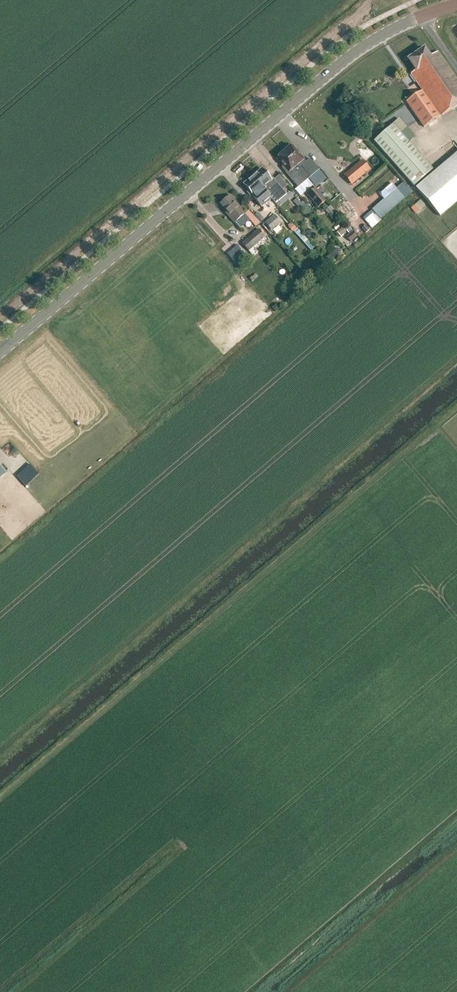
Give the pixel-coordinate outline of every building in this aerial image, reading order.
[(424,128),(456,105),(456,81),(437,53),(429,58),(424,50),(409,60),(416,71),(411,75),(422,91),(406,102),(424,128)] [(374,142),(414,187),(432,170),(393,125),(374,142)] [(293,169),(305,182),(319,170),(308,157),(304,160),(292,146),(284,153),(296,167),(293,169)] [(286,174),(298,188),(305,182),(293,169),(296,167),(284,153),(277,159),(288,173),(286,174)] [(416,189),(440,217),(456,203),(456,154),(416,189)] [(362,161),(343,176),(351,186),(370,170),(362,161)] [(267,176),(262,169),(252,177),(269,196),(272,200),(283,191),(269,174),(267,176)] [(249,191),(247,193),(252,198),(253,197),(260,204),(269,196),(252,177),(243,185),(249,191)] [(315,189),(308,196),(318,208),(326,201),(315,189)] [(226,212),(225,213),(234,223),(245,214),(245,213),(245,214),(230,196),(220,205),(226,212)] [(410,209),(415,214),(425,205),(420,200),(410,209)] [(331,207),(327,210),(331,215),(335,212),(331,207)] [(258,213),(255,216),(260,222),(263,219),(258,213)] [(376,213),(369,217),(374,225),(381,220),(376,213)] [(265,223),(271,231),(281,223),(274,215),(265,223)] [(289,228),(310,251),(314,249),(292,225),(289,228)] [(242,244),(248,252),(265,237),(258,230),(242,244)] [(353,232),(346,238),(350,242),(357,237),(353,232)] [(237,246),(227,254),(236,266),(247,257),(242,251),(235,257),(234,256),(241,250),(237,246)] [(326,258),(330,263),(341,254),(337,249),(326,258)]
